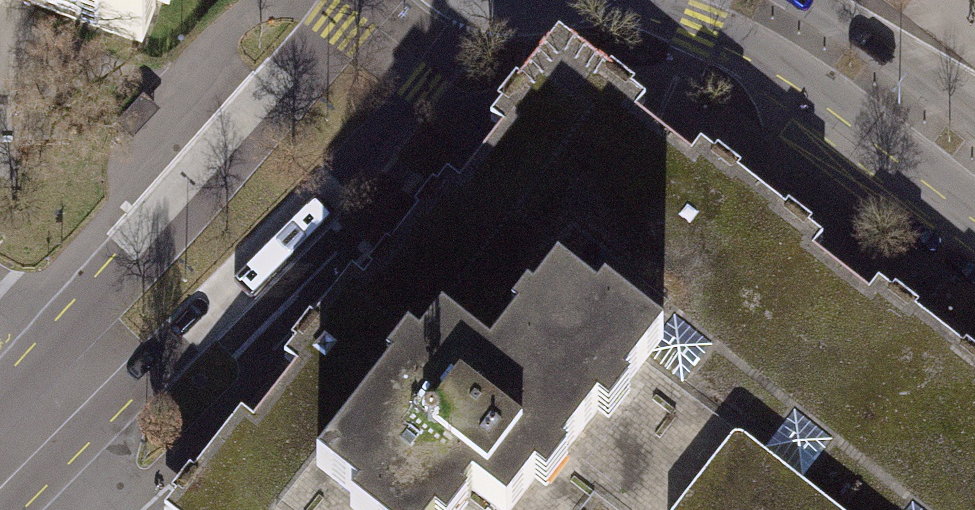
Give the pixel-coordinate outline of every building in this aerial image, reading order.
[(47,10),(141,45),(158,0),(19,0),(47,10)] [(556,37),(168,509),(974,509),(974,357),(876,281),(749,184),(556,37)]
